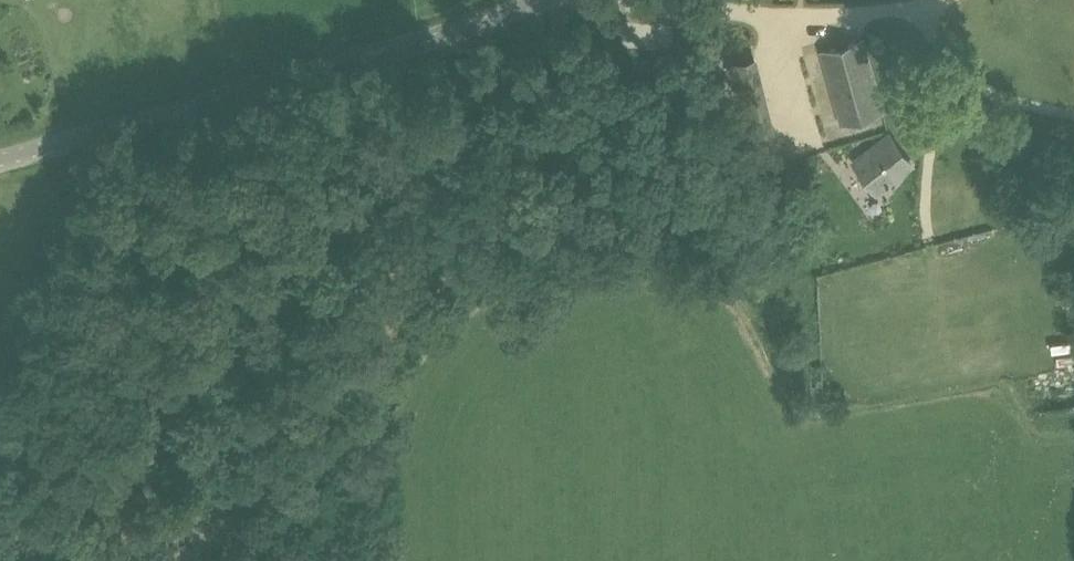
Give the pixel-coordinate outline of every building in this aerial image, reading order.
[(885,112),(863,37),(818,49),(839,125),(885,112)] [(740,163),(770,159),(755,66),(726,70),(740,163)] [(850,161),(877,196),(916,165),(890,131),(850,161)]
